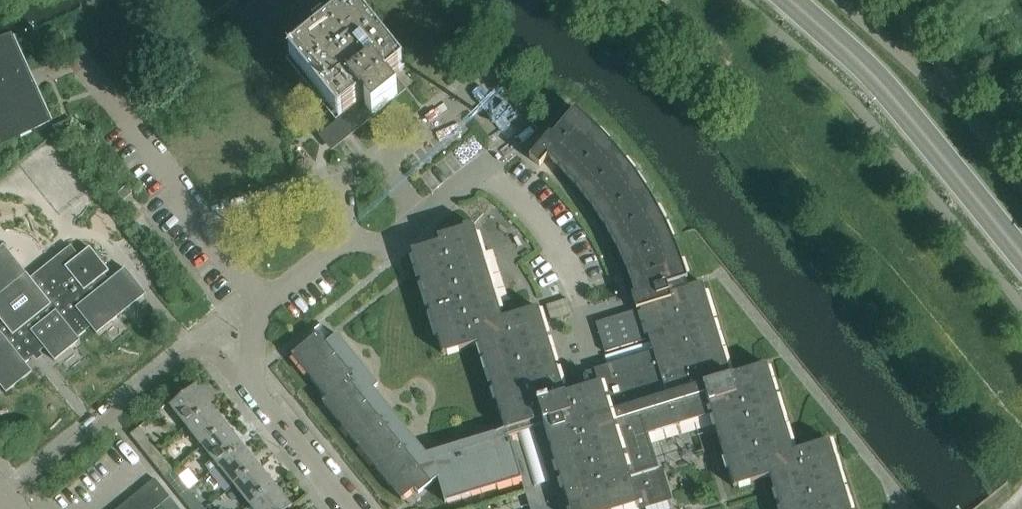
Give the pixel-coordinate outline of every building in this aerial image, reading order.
[(348,9),(286,59),(291,65),(336,121),(341,117),(342,117),(318,136),(320,138),(330,151),(331,152),(344,141),(354,133),(375,116),(374,114),(395,97),(396,98),(405,90),(393,75),(398,71),(403,67),(405,65),(355,4),(349,9),(348,9)] [(20,76),(7,49),(0,52),(0,105),(27,93),(20,76)] [(0,105),(0,124),(5,135),(39,120),(27,93),(0,105)] [(291,355),(326,399),(322,402),(401,500),(415,489),(418,494),(437,479),(445,503),(520,479),(523,488),(531,486),(538,508),(630,508),(638,507),(639,508),(642,508),(672,500),(663,469),(658,470),(647,435),(711,415),(733,488),(769,477),(779,508),(850,508),(844,490),(850,488),(848,482),(842,484),(835,461),(841,459),(839,453),(833,455),(829,440),(793,451),(789,439),(795,437),(793,431),(787,433),(781,414),(787,412),(786,408),(785,406),(779,408),(771,381),(777,379),(775,373),(769,375),(766,364),(730,375),(726,363),(733,361),(731,355),(724,357),(718,338),(724,336),(722,330),(717,332),(709,309),(715,307),(713,301),(708,303),(701,283),(687,287),(685,280),(687,279),(677,250),(665,223),(650,197),(634,173),(616,150),(596,129),(574,108),(552,135),(549,133),(529,158),(539,166),(547,157),(559,167),(576,186),(592,206),(605,227),(616,247),(627,270),(635,293),(631,294),(636,310),(595,323),(604,353),(649,339),(653,352),(560,380),(537,308),(502,319),(473,226),(437,237),(439,243),(411,251),(418,276),(413,278),(415,284),(420,282),(428,309),(423,311),(425,317),(430,315),(437,338),(432,340),(434,346),(439,344),(443,355),(479,344),(505,430),(426,454),(373,389),(378,385),(337,334),(331,339),(320,325),(302,339),(305,343),(291,355)] [(466,148),(453,154),(459,165),(472,158),(466,148)] [(123,202),(131,194),(132,194),(126,187),(117,194),(123,202)] [(164,238),(178,228),(172,220),(158,230),(164,238)] [(137,222),(132,227),(131,227),(140,238),(141,238),(146,233),(137,222)] [(556,247),(570,242),(566,232),(552,237),(556,247)] [(58,256),(30,279),(4,247),(3,248),(4,249),(0,252),(0,384),(6,391),(5,392),(6,393),(32,372),(25,364),(44,348),(54,361),(80,341),(77,338),(91,327),(96,334),(146,294),(125,269),(109,282),(103,274),(108,271),(89,247),(78,256),(71,246),(58,256)] [(544,304),(555,342),(578,335),(566,297),(544,304)] [(210,407),(194,387),(170,406),(186,426),(210,407)] [(210,407),(186,426),(203,446),(227,427),(210,407)] [(242,447),(227,427),(203,446),(213,459),(204,466),(210,473),(218,466),(242,447)] [(157,450),(138,428),(130,435),(148,457),(157,450)] [(258,466),(242,447),(218,466),(235,486),(258,466)] [(157,450),(148,457),(159,470),(159,471),(168,464),(157,450)] [(258,466),(235,486),(251,505),(274,486),(258,466)] [(177,476),(169,483),(180,497),(189,490),(177,476)] [(155,479),(154,479),(145,486),(160,505),(161,504),(162,504),(170,498),(155,479)] [(136,494),(148,508),(156,508),(160,505),(145,486),(136,494)] [(251,505),(253,508),(287,508),(291,506),(274,486),(251,505)] [(180,497),(190,508),(193,508),(200,504),(189,490),(180,497)] [(126,502),(132,508),(148,508),(136,494),(126,502)] [(170,498),(162,504),(165,508),(179,508),(170,498)]
